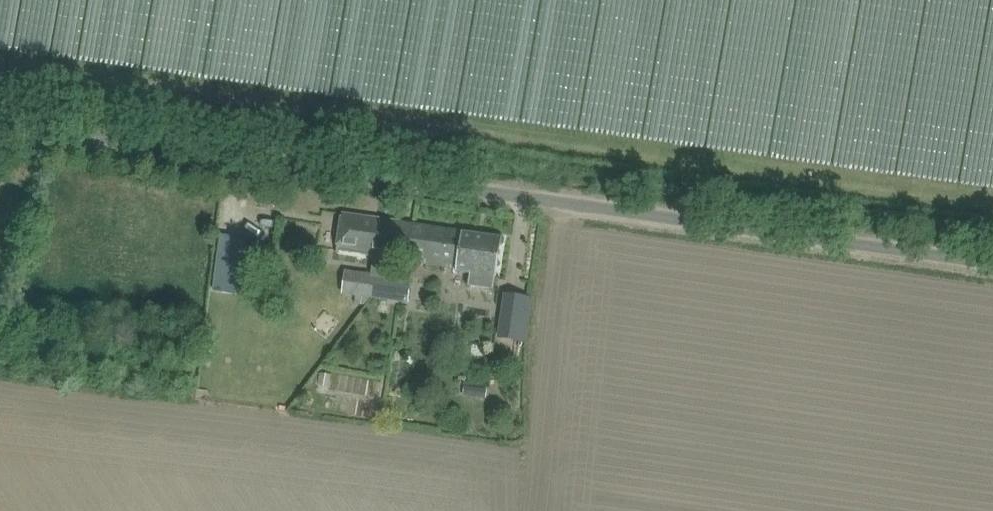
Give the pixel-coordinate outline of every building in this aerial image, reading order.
[(341,234),(338,251),(377,257),(375,274),(377,274),(388,275),(390,258),(457,268),(456,270),(471,272),(469,286),(494,289),(496,276),(497,276),(500,257),(503,238),(344,214),(341,234)] [(220,255),(216,291),(240,294),(244,258),(220,255)] [(353,271),(350,295),(374,298),(377,274),(375,274),(372,273),(353,271)] [(377,274),(374,298),(398,301),(401,277),(388,275),(377,274)] [(506,294),(502,322),(526,325),(528,326),(532,298),(506,294)] [(466,386),(465,395),(487,397),(488,389),(466,386)]
